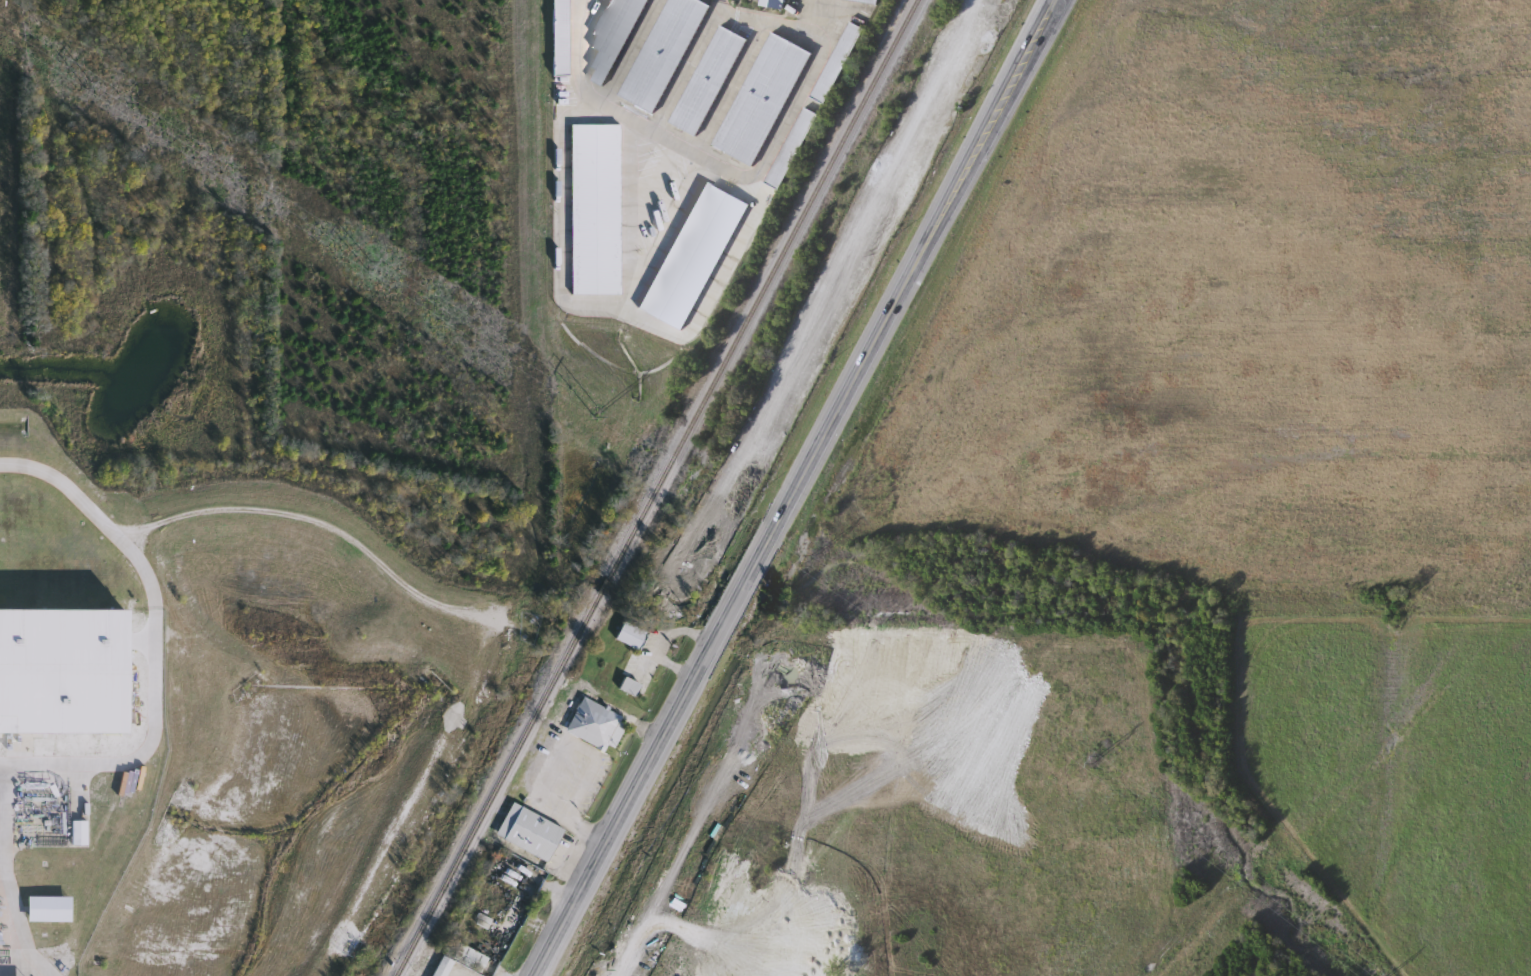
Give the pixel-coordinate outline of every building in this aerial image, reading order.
[(552,76),(551,0),(567,0),(568,75),(552,76)] [(594,33),(611,0),(647,0),(602,87),(589,80),(594,69),(590,67),(599,50),(592,46),(597,35),(594,33)] [(616,94),(669,0),(698,0),(710,7),(650,113),(616,94)] [(752,3),(752,0),(787,0),(785,8),(752,3)] [(813,98),(848,21),(862,27),(827,104),(813,98)] [(745,38),(696,136),(669,122),(718,25),(745,38)] [(710,144),(769,31),(810,52),(751,165),(710,144)] [(766,183),(804,107),(818,114),(780,190),(766,183)] [(571,122),(620,122),(620,293),(571,293),(571,122)] [(706,180),(749,204),(679,331),(636,307),(706,180)] [(121,731),(0,731),(0,604),(121,604),(121,731)] [(618,639),(625,622),(648,632),(640,649),(618,639)] [(567,732),(584,697),(628,718),(614,747),(608,744),(605,750),(567,732)] [(565,827),(550,861),(498,837),(512,804),(565,827)] [(481,973),(454,959),(461,944),(489,959),(481,973)] [(454,961),(447,975),(433,975),(443,956),(454,961)]
